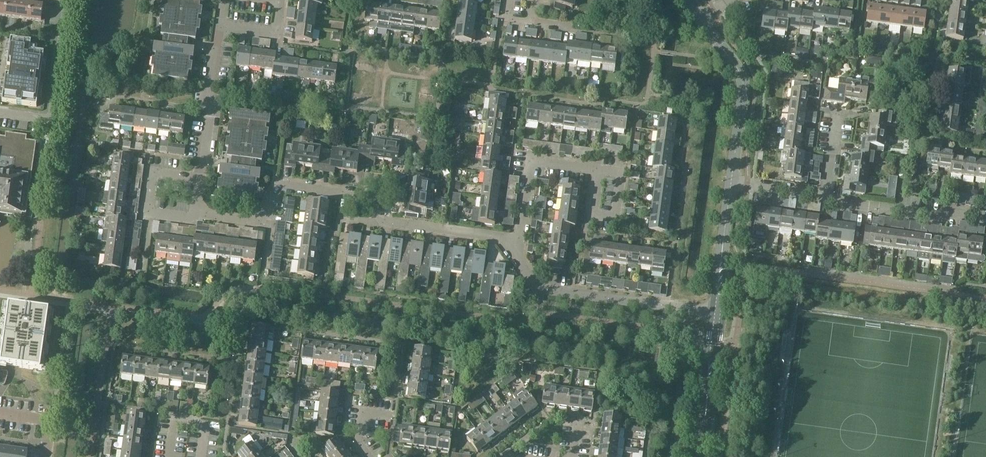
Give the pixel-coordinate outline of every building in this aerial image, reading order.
[(20,2),(7,0),(5,16),(18,18),(20,2)] [(161,36),(163,36),(162,46),(157,45),(153,77),(168,79),(169,75),(172,76),(172,80),(187,82),(191,49),(187,49),(188,39),(195,40),(200,0),(165,0),(161,36)] [(393,1),(387,0),(386,7),(379,6),(377,23),(389,24),(392,7),(393,1)] [(575,0),(552,0),(551,11),(564,12),(565,6),(574,7),(575,0)] [(973,3),(952,0),(951,0),(950,12),(966,14),(968,3),(973,4),(973,3)] [(18,18),(29,19),(31,3),(20,2),(18,18)] [(317,4),(305,2),(300,2),(299,15),(315,17),(317,5),(317,4)] [(460,2),(458,15),(475,17),(476,5),(460,2)] [(31,3),(29,19),(41,21),(43,5),(31,3)] [(376,28),(377,22),(379,6),(367,4),(364,21),(370,21),(369,27),(376,28)] [(866,22),(878,24),(880,7),(868,6),(866,22)] [(404,9),(392,7),(389,24),(401,26),(404,9)] [(878,24),(889,25),(892,9),(880,7),(878,24)] [(416,11),(404,9),(401,26),(414,27),(416,11)] [(813,14),(814,14),(812,26),(824,28),(827,11),(814,9),(813,14)] [(889,25),(901,27),(903,10),(892,9),(889,25)] [(914,12),(903,10),(901,27),(912,28),(914,12)] [(414,27),(426,29),(428,12),(416,11),(414,27)] [(774,30),(786,32),(789,11),(788,11),(788,15),(776,14),(774,30)] [(801,13),(789,11),(786,32),(787,32),(787,28),(799,29),(801,13)] [(839,13),(827,11),(824,28),(836,29),(839,13)] [(428,12),(426,29),(439,31),(441,14),(428,12)] [(761,29),(774,30),(776,14),(763,12),(761,29)] [(926,13),(914,12),(912,28),(924,30),(926,13)] [(965,27),(966,14),(950,12),(948,24),(965,27)] [(813,14),(801,13),(799,29),(812,31),(812,26),(814,14),(813,14)] [(852,15),(839,13),(836,29),(849,31),(850,23),(853,23),(854,16),(851,16),(852,15)] [(299,15),(297,27),(313,29),(315,17),(299,15)] [(458,15),(456,27),(473,29),(475,17),(458,15)] [(963,40),(965,27),(948,24),(946,38),(963,40)] [(312,42),(313,29),(297,27),(295,40),(312,42)] [(471,42),(473,29),(456,27),(455,40),(471,42)] [(2,102),(36,107),(44,53),(30,51),(31,42),(11,39),(7,66),(11,67),(10,75),(6,74),(2,102)] [(259,52),(251,51),(249,67),(261,69),(263,52),(264,47),(265,40),(260,39),(258,49),(259,49),(259,52)] [(503,57),(515,58),(518,42),(505,40),(503,57)] [(515,58),(528,60),(530,43),(518,42),(515,58)] [(528,60),(540,61),(542,45),(530,43),(528,60)] [(566,60),(578,62),(580,45),(567,43),(566,48),(567,48),(566,60)] [(554,46),(542,45),(540,61),(552,63),(554,46)] [(589,69),(590,63),(592,47),(580,45),(578,62),(577,67),(589,69)] [(567,48),(566,48),(554,46),(552,63),(565,65),(566,60),(567,48)] [(604,48),(592,47),(590,63),(602,65),(604,48)] [(814,47),(813,54),(820,56),(821,48),(814,47)] [(617,50),(604,48),(602,65),(615,66),(617,50)] [(236,66),(249,67),(251,51),(238,49),(236,66)] [(272,75),(273,75),(275,54),(263,52),(261,69),(273,71),(272,75)] [(273,75),(285,77),(287,60),(275,59),(276,54),(275,54),(273,75)] [(299,62),(287,60),(285,77),(297,79),(299,62)] [(312,64),(299,62),(297,79),(304,80),(303,87),(309,87),(309,80),(312,64)] [(324,65),(312,64),(309,80),(322,82),(324,65)] [(337,67),(324,65),(322,82),(335,84),(337,67)] [(949,69),(947,82),(964,84),(965,71),(949,69)] [(861,83),(853,82),(851,100),(866,102),(867,94),(873,94),(875,79),(862,77),(861,83)] [(843,98),(851,100),(853,82),(839,80),(838,90),(825,88),(823,100),(842,103),(843,98)] [(792,89),(790,102),(806,104),(807,96),(811,97),(819,98),(821,87),(809,85),(809,83),(794,81),(793,89),(792,89)] [(947,82),(945,94),(962,96),(964,84),(947,82)] [(488,98),(490,98),(488,110),(505,112),(516,114),(517,109),(509,108),(509,109),(505,108),(507,100),(505,100),(505,94),(489,92),(488,98)] [(960,109),(962,96),(945,94),(944,106),(960,109)] [(805,112),(806,104),(790,102),(788,114),(816,118),(817,113),(809,112),(805,112)] [(525,122),(538,123),(540,107),(528,105),(525,122)] [(120,126),(123,109),(123,107),(115,106),(115,108),(110,107),(109,114),(103,114),(101,128),(114,130),(114,125),(120,126)] [(944,106),(942,119),(959,121),(960,109),(944,106)] [(553,108),(540,107),(538,123),(550,125),(553,108)] [(550,125),(563,127),(565,110),(553,108),(550,125)] [(563,127),(575,128),(577,112),(577,109),(569,108),(569,111),(565,110),(563,127)] [(135,111),(123,109),(120,126),(133,128),(135,111)] [(481,122),(487,123),(487,122),(503,124),(504,117),(508,118),(508,119),(516,120),(516,114),(505,112),(488,110),(483,110),(481,122)] [(601,115),(590,113),(587,130),(599,132),(602,110),(601,115)] [(615,112),(602,110),(599,132),(600,132),(600,131),(603,132),(603,133),(612,134),(615,112)] [(147,113),(135,111),(133,128),(145,129),(147,113)] [(870,116),(868,130),(885,133),(886,125),(895,127),(896,121),(905,122),(906,115),(878,111),(878,117),(870,116)] [(258,171),(255,171),(256,162),(262,162),(267,116),(252,114),(251,119),(248,118),(248,114),(233,112),(227,158),(231,158),(230,168),(223,167),(219,199),(234,201),(235,197),(239,198),(238,202),(253,204),(258,171)] [(590,113),(577,112),(575,128),(587,130),(590,113)] [(628,114),(615,112),(612,134),(613,129),(625,130),(628,114)] [(160,114),(147,113),(145,129),(157,131),(160,114)] [(172,116),(160,114),(157,131),(170,133),(172,116)] [(816,123),(816,118),(788,114),(787,126),(803,129),(804,121),(808,122),(808,123),(815,123),(816,123)] [(370,115),(369,124),(376,125),(376,122),(377,116),(376,116),(370,115)] [(185,118),(172,116),(170,133),(182,135),(185,118)] [(659,118),(658,131),(674,133),(676,121),(659,118)] [(957,134),(959,121),(942,119),(940,132),(957,134)] [(503,124),(487,122),(487,123),(485,134),(502,137),(513,138),(514,132),(505,130),(505,133),(502,133),(503,124)] [(787,126),(785,139),(801,141),(803,129),(787,126)] [(861,151),(864,152),(876,153),(876,151),(883,152),(885,133),(868,130),(867,139),(862,138),(861,151)] [(658,131),(656,143),(673,146),(674,133),(658,131)] [(26,213),(36,142),(26,140),(27,136),(5,132),(5,137),(0,136),(0,210),(26,213)] [(513,138),(502,137),(485,134),(483,147),(500,149),(501,137),(505,138),(505,143),(512,144),(513,138)] [(370,158),(384,160),(386,138),(381,137),(380,141),(372,140),(371,148),(366,147),(364,160),(370,161),(370,158)] [(392,139),(386,138),(384,160),(397,162),(396,164),(403,165),(405,152),(399,151),(400,144),(391,143),(392,139)] [(785,139),(783,151),(800,153),(801,141),(785,139)] [(291,163),(304,165),(307,143),(301,142),(301,146),(287,144),(284,165),(291,166),(291,163)] [(313,144),(307,143),(304,165),(318,167),(317,169),(323,170),(326,150),(323,149),(323,148),(322,148),(322,147),(321,147),(321,146),(313,144)] [(671,158),(673,146),(656,143),(654,156),(671,158)] [(168,144),(168,148),(167,153),(167,154),(184,156),(186,146),(168,144)] [(351,149),(346,148),(343,170),(357,172),(358,159),(364,160),(366,147),(358,146),(357,154),(351,153),(351,149)] [(483,147),(482,159),(498,161),(500,149),(483,147)] [(330,168),(343,170),(346,148),(340,148),(340,152),(326,150),(323,170),(329,171),(330,168)] [(926,166),(939,167),(941,151),(928,149),(928,152),(922,151),(919,167),(926,168),(926,166)] [(123,151),(122,157),(114,155),(112,168),(129,170),(131,158),(131,153),(123,151)] [(805,153),(800,153),(783,151),(783,152),(788,152),(786,164),(811,167),(812,162),(810,162),(811,155),(804,154),(805,153)] [(953,153),(941,151),(939,167),(950,169),(950,174),(953,153)] [(852,156),(850,171),(868,173),(869,165),(874,166),(876,153),(864,152),(863,158),(852,156)] [(953,153),(950,174),(963,176),(965,159),(953,157),(953,153)] [(653,168),(657,169),(669,171),(669,170),(671,158),(654,156),(653,168)] [(502,162),(498,161),(482,159),(480,171),(501,175),(501,174),(497,174),(498,166),(499,166),(499,169),(509,171),(510,163),(502,162)] [(977,161),(965,159),(963,176),(975,177),(977,161)] [(977,161),(975,177),(985,179),(985,162),(977,161)] [(784,177),(791,178),(791,180),(807,183),(808,173),(811,173),(811,167),(786,164),(784,177)] [(111,177),(111,181),(127,183),(131,184),(139,185),(139,179),(132,178),(128,178),(129,170),(112,168),(111,177)] [(657,169),(656,181),(672,183),(674,170),(669,170),(669,171),(657,169)] [(900,170),(899,177),(907,178),(908,171),(900,170)] [(500,187),(501,175),(480,171),(480,172),(485,173),(483,184),(500,187)] [(865,194),(868,173),(850,171),(849,179),(844,178),(843,191),(865,194)] [(412,180),(411,194),(432,196),(433,191),(429,190),(430,182),(423,181),(424,175),(411,173),(410,180),(412,180)] [(889,177),(888,184),(896,185),(897,178),(889,177)] [(563,187),(562,199),(578,202),(580,189),(578,189),(579,183),(558,180),(557,186),(563,187)] [(111,181),(109,193),(125,195),(127,183),(111,181)] [(656,181),(654,193),(671,195),(672,183),(656,181)] [(500,187),(483,184),(481,197),(498,199),(500,187)] [(125,202),(125,195),(109,193),(107,205),(135,209),(136,203),(128,202),(128,203),(125,202)] [(669,207),(671,195),(654,193),(652,205),(669,207)] [(432,202),(432,196),(411,194),(409,207),(406,206),(405,213),(418,215),(419,209),(427,210),(428,202),(432,202)] [(460,202),(460,200),(461,195),(453,194),(452,199),(452,205),(460,206),(462,207),(463,203),(460,203),(461,202),(460,202)] [(329,202),(317,201),(317,198),(308,197),(306,212),(327,215),(330,215),(331,208),(328,207),(329,202)] [(481,197),(480,209),(496,211),(498,199),(481,197)] [(576,214),(578,202),(562,199),(560,212),(576,214)] [(107,205),(106,217),(122,220),(123,215),(127,215),(127,213),(135,214),(135,209),(107,205)] [(652,205),(651,218),(667,220),(669,207),(652,205)] [(512,214),(504,213),(496,211),(480,209),(478,222),(495,224),(495,217),(511,219),(512,214)] [(754,230),(766,231),(769,210),(757,209),(754,225),(754,230)] [(781,212),(769,210),(766,231),(767,227),(779,229),(781,212)] [(326,219),(327,215),(306,212),(304,224),(325,227),(328,227),(329,220),(326,219)] [(560,212),(558,223),(558,224),(570,225),(570,226),(575,227),(576,214),(560,212)] [(794,214),(781,212),(779,229),(778,234),(791,236),(791,230),(794,214)] [(791,230),(804,232),(806,215),(794,214),(791,230)] [(819,217),(806,215),(804,232),(816,234),(818,222),(819,217)] [(122,219),(122,220),(106,217),(104,230),(138,234),(139,229),(126,227),(127,220),(122,219)] [(869,245),(882,247),(884,231),(876,230),(877,226),(878,226),(879,218),(873,217),(872,227),(865,226),(863,245),(869,245)] [(666,233),(667,220),(651,218),(649,230),(666,233)] [(882,247),(894,249),(898,221),(892,220),(891,232),(884,231),(882,247)] [(903,222),(898,221),(894,249),(906,251),(908,234),(902,233),(903,222)] [(818,222),(816,234),(815,238),(828,240),(830,223),(818,222)] [(570,225),(558,224),(558,223),(553,223),(552,236),(568,238),(570,226),(570,225)] [(828,240),(840,242),(842,225),(830,223),(828,240)] [(914,235),(908,234),(906,251),(918,252),(922,224),(917,223),(916,231),(915,230),(914,235)] [(193,253),(205,254),(209,225),(203,224),(201,237),(195,236),(192,258),(193,253)] [(325,228),(325,227),(304,224),(302,237),(319,239),(320,227),(325,228)] [(918,252),(930,254),(933,237),(926,236),(928,225),(922,224),(918,252)] [(966,237),(958,236),(955,259),(968,260),(972,225),(967,224),(966,232),(967,232),(966,237)] [(205,254),(217,256),(219,240),(212,239),(214,226),(209,225),(205,254)] [(855,227),(842,225),(840,242),(853,243),(853,241),(859,241),(860,230),(855,229),(855,227)] [(972,225),(968,260),(981,262),(983,261),(984,260),(984,259),(984,258),(984,256),(983,255),(981,255),(983,239),(975,238),(976,233),(977,233),(978,226),(972,225)] [(167,254),(179,256),(183,228),(178,227),(176,239),(169,238),(167,254)] [(933,237),(930,254),(930,259),(942,261),(947,228),(941,227),(940,234),(939,234),(939,238),(933,237)] [(189,229),(183,228),(179,256),(179,263),(191,264),(192,258),(195,236),(194,236),(194,241),(187,240),(189,229)] [(226,241),(219,240),(217,256),(229,258),(233,228),(228,228),(226,241)] [(229,258),(242,259),(244,243),(237,242),(239,229),(233,228),(229,258)] [(954,264),(955,259),(958,236),(957,241),(951,240),(952,228),(947,228),(942,261),(942,262),(954,264)] [(107,243),(123,245),(125,237),(130,238),(130,239),(137,240),(138,234),(104,230),(103,230),(101,242),(107,243)] [(358,256),(360,246),(361,234),(349,232),(348,244),(339,243),(333,284),(343,286),(347,254),(358,256)] [(369,247),(360,246),(358,256),(354,287),(363,289),(368,257),(379,258),(381,248),(382,237),(370,235),(369,247)] [(155,253),(167,254),(169,238),(157,236),(155,253)] [(567,250),(568,238),(552,236),(550,248),(567,250)] [(302,237),(301,249),(317,251),(319,239),(302,237)] [(381,248),(379,258),(374,290),(384,291),(389,260),(400,261),(401,251),(403,239),(391,238),(389,250),(381,248)] [(409,263),(420,264),(422,254),(424,242),(412,241),(410,252),(401,251),(400,261),(396,286),(406,288),(409,263)] [(107,243),(105,255),(122,257),(123,245),(107,243)] [(257,244),(244,243),(242,259),(254,261),(257,244)] [(430,265),(441,267),(443,252),(444,252),(445,245),(433,243),(431,255),(422,254),(420,264),(417,285),(427,287),(430,265)] [(591,243),(589,259),(602,261),(604,244),(591,243)] [(602,261),(614,263),(616,246),(604,244),(602,261)] [(443,252),(441,267),(437,299),(445,300),(446,293),(448,293),(451,268),(462,270),(463,260),(464,260),(465,248),(453,246),(452,253),(444,252),(443,252)] [(628,248),(616,246),(614,263),(626,264),(628,248)] [(565,263),(567,250),(550,248),(548,260),(547,260),(546,267),(562,269),(563,262),(565,263)] [(641,249),(628,248),(626,264),(638,266),(641,249)] [(301,249),(299,261),(315,264),(316,263),(318,264),(320,256),(317,255),(317,251),(301,249)] [(472,261),(464,260),(463,260),(462,270),(459,291),(469,292),(472,271),(483,273),(486,251),(474,249),(472,261)] [(638,266),(651,268),(653,251),(641,249),(638,266)] [(666,253),(653,251),(651,268),(664,269),(666,253)] [(120,270),(122,257),(105,255),(103,267),(120,270)] [(314,276),(315,264),(299,261),(297,274),(314,276)] [(512,294),(514,277),(504,276),(505,272),(506,264),(494,262),(492,274),(483,273),(478,304),(488,305),(491,286),(502,288),(501,292),(512,294)] [(7,366),(41,371),(42,371),(43,362),(44,355),(45,347),(47,336),(48,327),(49,320),(50,312),(7,306),(5,314),(4,321),(3,330),(2,340),(1,349),(0,353),(0,365),(7,366)] [(274,328),(251,325),(251,330),(249,330),(248,337),(247,338),(272,341),(274,328)] [(246,350),(266,352),(267,340),(272,341),(247,338),(250,338),(249,343),(247,342),(246,350)] [(301,360),(313,361),(316,342),(315,344),(311,343),(311,341),(304,340),(303,341),(303,345),(301,360)] [(313,361),(325,363),(328,343),(328,345),(323,345),(323,343),(316,342),(313,361)] [(325,363),(338,365),(341,345),(340,345),(340,347),(335,346),(336,345),(328,344),(329,343),(328,343),(325,363)] [(338,365),(350,366),(353,346),(352,349),(348,348),(348,346),(341,345),(338,365)] [(350,366),(362,368),(365,348),(365,350),(360,350),(360,348),(353,347),(353,346),(350,366)] [(365,348),(362,368),(375,370),(377,352),(372,351),(373,349),(365,349),(365,348)] [(410,360),(430,362),(431,350),(414,348),(413,353),(411,352),(410,360)] [(264,365),(266,352),(246,350),(248,350),(247,355),(246,355),(245,362),(244,362),(264,365)] [(120,374),(132,376),(135,358),(122,356),(120,374)] [(132,376),(145,378),(147,360),(135,358),(132,376)] [(159,362),(147,360),(145,378),(157,379),(159,362)] [(408,372),(428,375),(430,362),(410,360),(412,361),(411,365),(410,365),(409,372),(408,372)] [(172,363),(159,362),(157,379),(170,381),(172,363)] [(243,374),(262,377),(264,365),(244,362),(246,363),(246,367),(244,367),(243,374)] [(170,381),(182,383),(184,365),(172,363),(170,381)] [(182,383),(194,384),(197,367),(184,365),(182,383)] [(209,368),(197,367),(194,384),(207,386),(208,379),(211,379),(212,371),(209,371),(209,368)] [(407,384),(426,387),(432,388),(433,383),(427,382),(428,375),(408,372),(408,373),(410,373),(410,377),(408,377),(407,384)] [(241,386),(241,387),(261,389),(262,377),(243,374),(242,375),(245,375),(244,380),(242,379),(241,387),(241,386)] [(425,400),(426,387),(407,384),(407,385),(409,385),(408,390),(406,389),(406,397),(405,397),(407,397),(407,398),(425,400)] [(554,406),(555,406),(557,388),(544,386),(542,404),(547,405),(546,406),(554,407),(554,408),(554,406)] [(259,402),(261,389),(241,387),(243,387),(242,392),(241,392),(240,399),(239,399),(259,402)] [(589,392),(582,391),(579,409),(584,410),(583,411),(591,412),(590,413),(591,413),(591,411),(592,411),(595,388),(589,387),(589,392)] [(567,407),(569,390),(557,388),(555,406),(559,406),(559,408),(566,409),(566,410),(567,407)] [(582,391),(569,390),(567,407),(571,408),(571,410),(578,411),(579,411),(579,409),(582,391)] [(321,391),(320,402),(337,405),(339,393),(321,391)] [(526,393),(516,400),(527,415),(531,412),(532,413),(537,409),(538,409),(537,407),(526,393)] [(238,411),(257,414),(259,402),(239,399),(241,400),(241,404),(239,404),(238,411)] [(527,415),(516,400),(506,408),(517,422),(521,419),(522,421),(528,416),(528,417),(528,416),(527,415)] [(171,403),(167,402),(166,408),(170,409),(170,410),(177,411),(178,402),(171,401),(171,403)] [(186,411),(191,411),(191,406),(186,405),(187,403),(180,402),(179,411),(185,413),(186,411)] [(336,415),(337,405),(320,402),(318,413),(336,415)] [(506,408),(496,415),(507,430),(511,427),(512,428),(518,424),(517,422),(506,408)] [(240,412),(239,416),(237,416),(236,423),(236,424),(256,427),(257,414),(238,411),(238,412),(240,412)] [(127,413),(125,425),(144,428),(145,415),(127,413)] [(334,426),(336,415),(318,413),(317,424),(334,426)] [(602,425),(620,428),(621,416),(604,414),(602,425)] [(507,430),(496,415),(487,423),(498,437),(501,434),(502,436),(508,431),(508,432),(509,431),(507,430)] [(262,416),(261,424),(281,426),(282,418),(262,416)] [(487,423),(477,430),(488,445),(491,442),(492,443),(498,439),(499,439),(497,437),(498,437),(487,423)] [(333,437),(334,426),(317,424),(315,435),(333,437)] [(142,440),(144,428),(125,425),(123,438),(142,440)] [(602,425),(600,436),(618,438),(620,428),(602,425)] [(411,448),(414,428),(401,427),(395,426),(393,438),(400,439),(399,444),(404,445),(404,447),(411,448)] [(228,433),(242,435),(243,429),(229,427),(228,433)] [(426,430),(414,428),(411,448),(412,448),(412,446),(416,447),(416,448),(423,449),(423,450),(424,450),(426,430)] [(435,451),(436,452),(439,432),(426,430),(424,450),(424,448),(429,448),(428,450),(436,451),(435,451)] [(487,445),(488,445),(477,430),(466,438),(477,453),(481,450),(482,451),(488,447),(489,446),(487,445)] [(638,432),(637,438),(644,439),(645,431),(641,430),(640,433),(638,432)] [(451,433),(439,432),(436,452),(436,449),(441,450),(441,452),(448,453),(449,451),(451,433)] [(600,436),(599,447),(617,449),(618,438),(600,436)] [(140,452),(142,440),(123,438),(122,450),(140,452)] [(327,456),(330,456),(342,448),(335,439),(321,450),(327,456)] [(239,456),(252,456),(258,452),(251,443),(237,454),(239,456)] [(617,449),(599,447),(598,456),(616,456),(617,449)] [(10,449),(2,448),(1,456),(9,456),(10,449)] [(349,456),(342,448),(330,456),(348,456),(349,456)] [(287,456),(288,456),(291,455),(286,449),(283,452),(287,456)]
